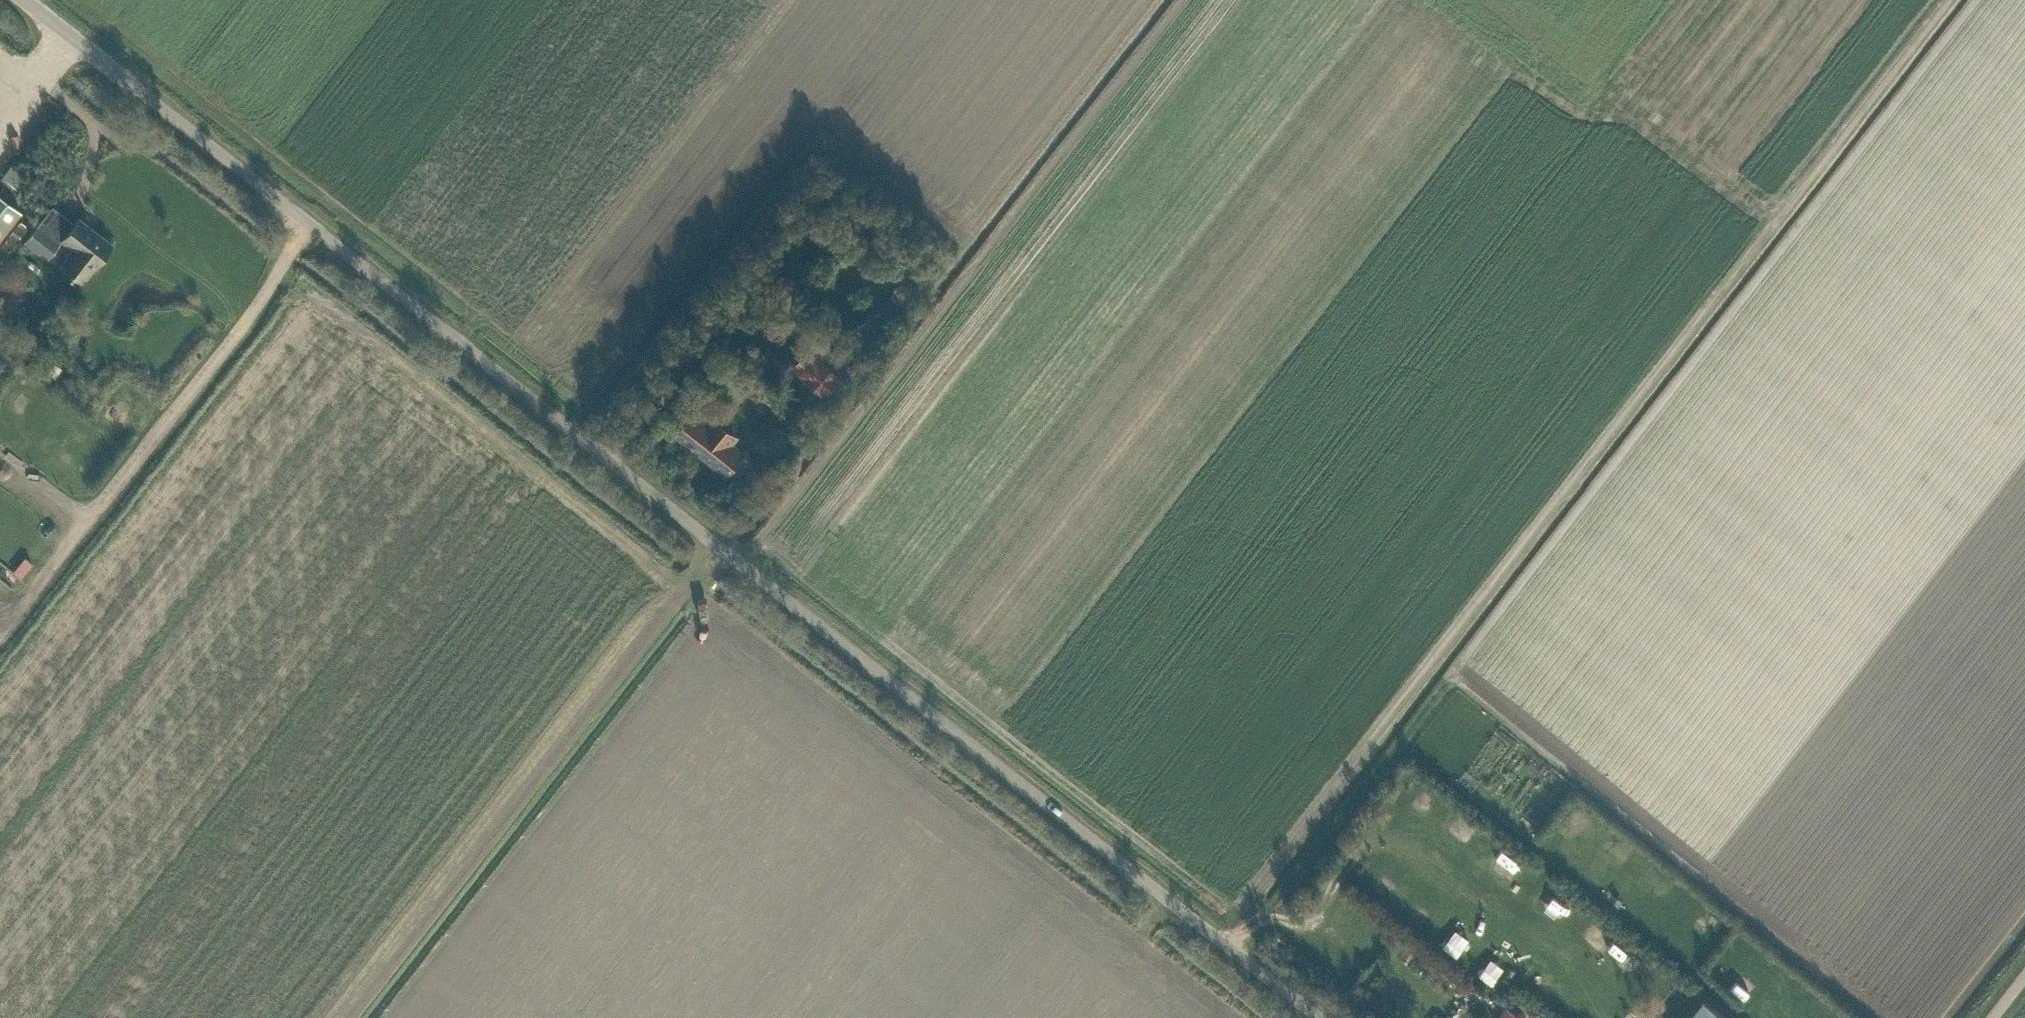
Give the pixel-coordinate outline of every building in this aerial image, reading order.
[(0,178),(0,180),(12,189),(25,173),(12,163),(0,178)] [(21,210),(0,193),(0,238),(21,210)] [(83,282),(97,264),(115,242),(81,216),(63,238),(74,246),(59,264),(83,282)] [(39,222),(24,241),(47,259),(62,240),(61,238),(39,222)] [(842,376),(826,362),(831,357),(812,342),(792,367),(825,396),(842,376)] [(746,460),(741,457),(746,451),(733,441),(738,434),(715,416),(710,423),(695,412),(679,433),(729,473),(731,470),(736,473),(741,473),(747,466),(746,460)] [(0,561),(0,569),(19,584),(25,576),(2,559),(0,561)] [(1545,950),(1553,934),(1542,928),(1534,944),(1545,950)] [(1468,933),(1454,948),(1469,962),(1483,946),(1468,933)] [(1483,975),(1501,985),(1511,967),(1493,957),(1483,975)] [(1703,999),(1688,1017),(1728,1017),(1703,999)] [(1497,1017),(1524,1017),(1507,1005),(1497,1017)]
